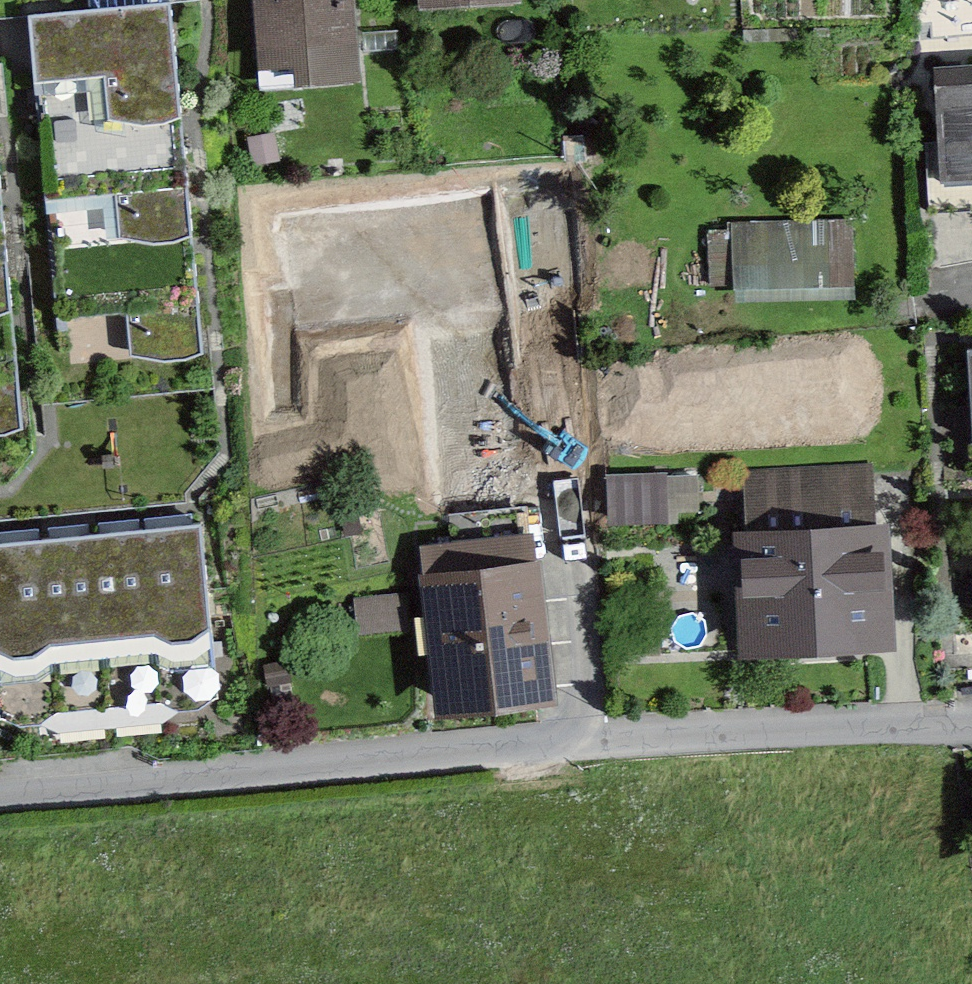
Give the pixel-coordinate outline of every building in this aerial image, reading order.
[(256,69),(352,63),(350,0),(254,0),(256,69)] [(421,19),(517,14),(516,0),(421,0),(421,19)] [(168,20),(31,27),(34,94),(99,91),(102,134),(177,127),(168,20)] [(942,78),(946,183),(971,182),(971,77),(942,78)] [(102,134),(40,140),(45,199),(108,193),(114,256),(189,249),(177,127),(102,134)] [(10,327),(0,221),(0,328),(10,327)] [(851,228),(730,231),(732,310),(853,307),(851,228)] [(114,256),(55,257),(59,324),(124,321),(126,362),(198,358),(189,249),(114,256)] [(17,436),(10,327),(0,328),(0,437),(17,436)] [(614,516),(703,511),(700,465),(611,470),(614,516)] [(864,475),(749,480),(752,551),(737,552),(742,658),(888,652),(883,540),(867,541),(864,475)] [(146,542),(157,639),(166,648),(190,647),(207,635),(197,537),(146,542)] [(94,548),(104,645),(157,639),(146,542),(94,548)] [(530,543),(425,555),(443,716),(548,704),(530,543)] [(39,552),(48,650),(104,645),(94,548),(39,552)] [(48,650),(39,552),(0,556),(0,659),(5,664),(34,663),(48,650)] [(104,645),(111,713),(156,708),(175,722),(203,718),(213,699),(207,635),(190,647),(166,648),(157,639),(104,645)] [(104,645),(48,650),(34,663),(5,664),(0,659),(0,716),(15,734),(40,733),(53,717),(111,713),(104,645)]
